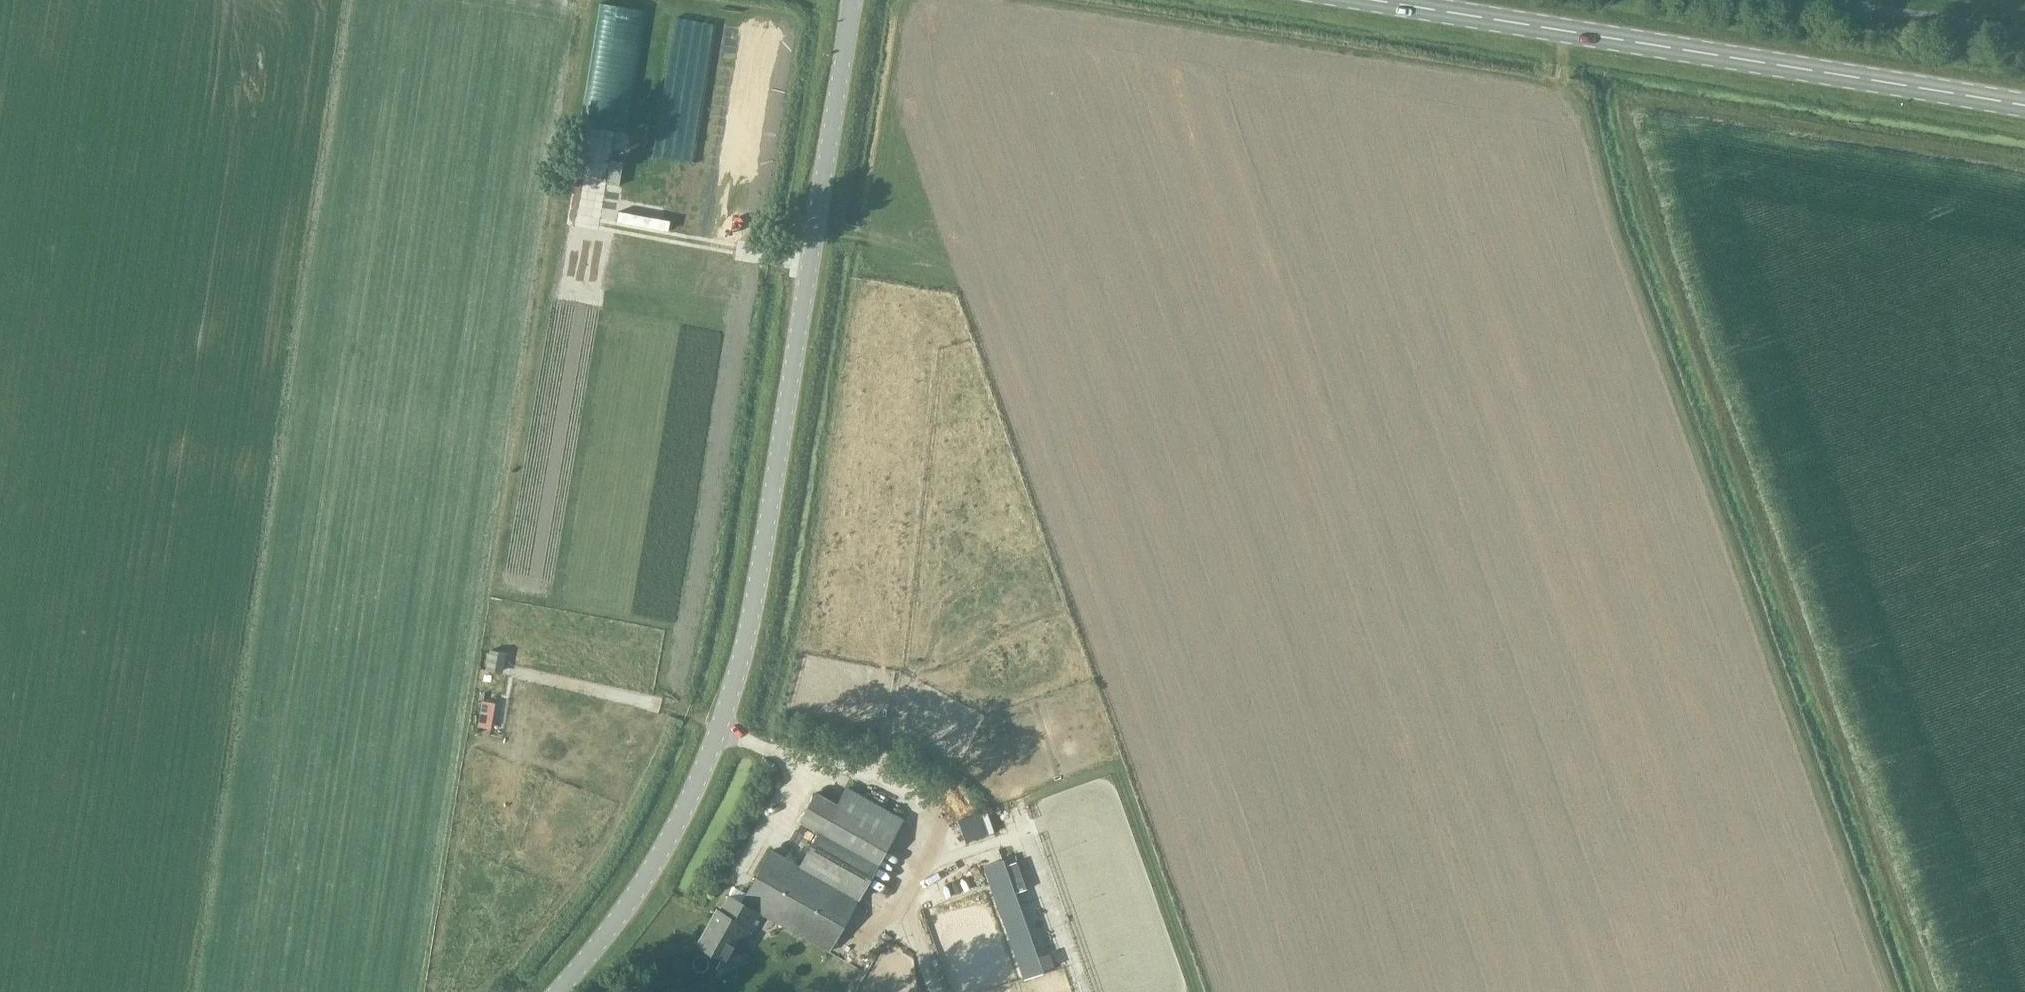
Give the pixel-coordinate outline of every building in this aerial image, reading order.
[(609,160),(606,183),(618,185),(622,162),(609,160)] [(901,820),(845,788),(836,805),(815,793),(799,821),(818,832),(799,866),(771,850),(741,902),(728,895),(719,912),(715,910),(696,945),(723,961),(737,935),(749,942),(764,916),(827,951),(855,899),(866,882),(901,820)] [(978,815),(959,822),(966,841),(985,835),(978,815)] [(1005,869),(985,876),(1023,980),(1043,973),(1042,971),(1052,967),(1047,954),(1037,958),(1005,869)]
